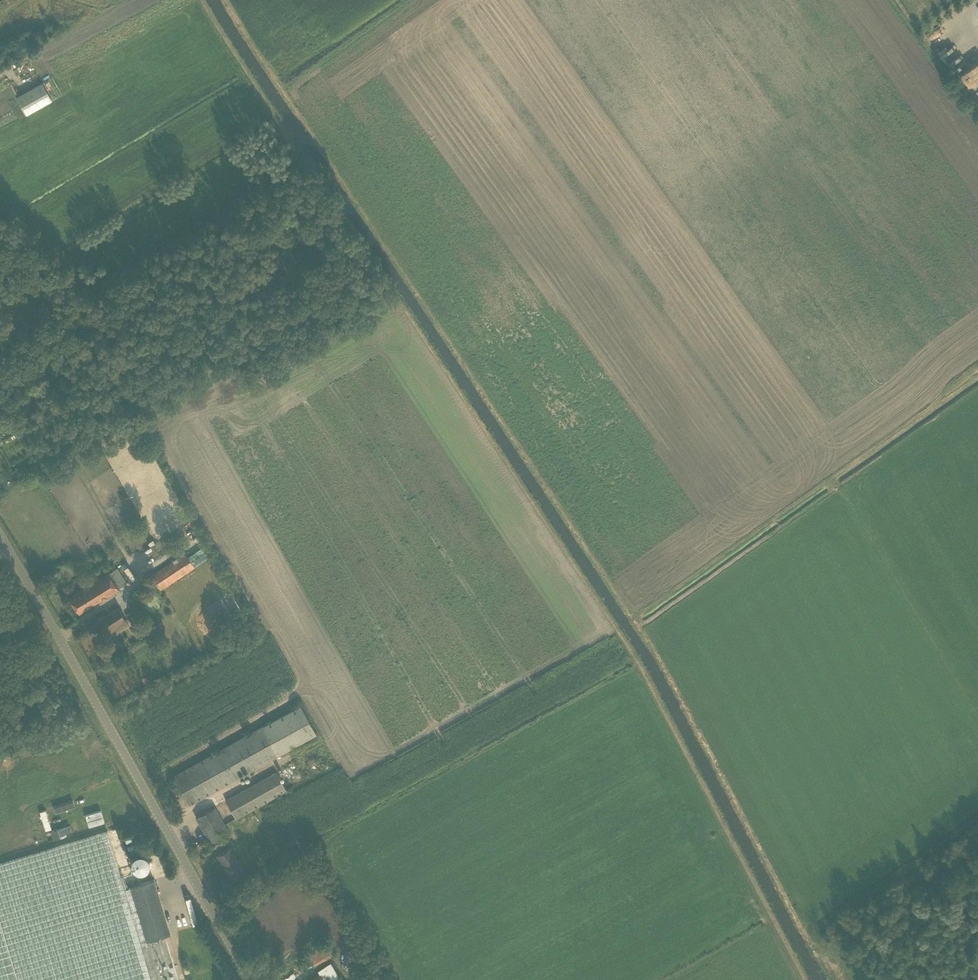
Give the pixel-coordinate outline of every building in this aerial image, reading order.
[(15,96),(26,114),(52,100),(42,81),(15,96)] [(194,562),(202,558),(200,554),(206,551),(204,547),(190,554),(194,562)] [(153,571),(150,573),(161,589),(193,567),(194,567),(185,553),(155,573),(153,571)] [(117,568),(77,592),(69,597),(78,612),(87,607),(127,584),(117,568)] [(118,607),(97,620),(107,637),(128,624),(118,607)] [(130,615),(128,617),(131,622),(141,616),(137,609),(129,614),(130,615)] [(189,805),(280,754),(316,733),(300,705),(264,725),(263,724),(182,771),(173,776),(189,805)] [(226,800),(236,818),(286,790),(276,772),(226,800)] [(73,800),(54,806),(56,812),(75,806),(73,800)] [(48,806),(34,810),(38,830),(45,829),(42,816),(50,814),(48,806)] [(231,835),(214,806),(204,812),(196,817),(212,846),(220,841),(231,835)] [(101,810),(85,815),(89,826),(104,822),(101,810)] [(69,826),(50,831),(53,839),(60,836),(59,834),(71,831),(69,826)] [(177,976),(165,935),(170,933),(154,879),(124,888),(107,831),(0,863),(0,979),(163,979),(177,976)] [(135,833),(122,837),(126,850),(137,847),(134,836),(136,835),(135,833)] [(242,870),(230,847),(217,854),(229,877),(242,870)] [(159,863),(152,849),(133,859),(140,872),(159,863)] [(322,943),(307,953),(315,965),(330,956),(329,955),(323,945),(322,943)] [(317,970),(320,974),(321,976),(324,979),(341,979),(330,962),(317,970)]
